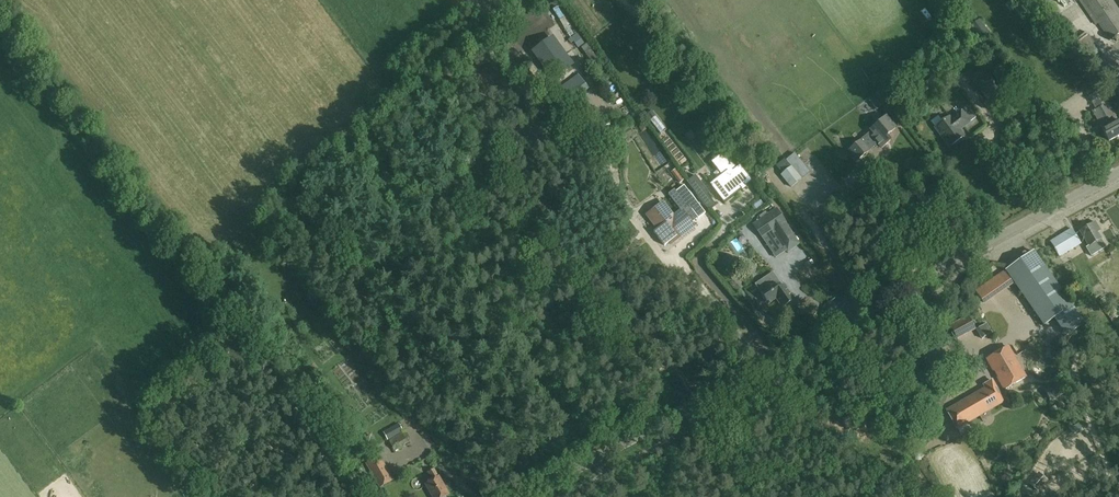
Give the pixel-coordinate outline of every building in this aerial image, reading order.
[(1110,40),(1118,34),(1118,18),(1107,0),(1082,0),(1110,40)] [(534,29),(522,36),(529,48),(552,34),(549,28),(554,24),(547,13),(530,24),(534,29)] [(990,34),(980,21),(970,28),(980,42),(990,34)] [(576,33),(567,40),(570,43),(573,41),(578,48),(584,44),(576,33)] [(550,40),(533,53),(548,74),(566,61),(550,40)] [(973,52),(964,59),(969,66),(978,59),(973,52)] [(985,67),(971,78),(990,103),(1004,92),(985,67)] [(868,102),(877,113),(885,107),(876,96),(868,102)] [(1102,129),(1109,141),(1118,136),(1118,123),(1118,121),(1108,103),(1093,112),(1102,129)] [(949,117),(935,128),(950,147),(964,136),(960,130),(970,123),(969,122),(976,118),(967,106),(961,111),(951,119),(949,117)] [(656,116),(652,111),(647,116),(651,121),(656,116)] [(886,136),(895,128),(886,117),(871,130),(873,132),(862,141),(861,140),(849,150),(858,160),(870,150),(878,143),(882,148),(890,141),(886,136)] [(637,126),(642,133),(647,129),(642,123),(637,126)] [(725,155),(717,162),(728,175),(712,187),(724,202),(743,188),(741,185),(745,182),(746,183),(751,179),(740,166),(736,169),(725,155)] [(802,179),(791,166),(781,176),(791,188),(802,179)] [(676,169),(671,172),(680,183),(684,180),(676,169)] [(696,194),(709,210),(716,204),(708,195),(709,194),(705,188),(696,194)] [(760,200),(751,207),(755,212),(764,205),(760,200)] [(681,210),(672,217),(662,203),(644,216),(655,230),(653,231),(664,245),(667,242),(669,244),(693,226),(681,210)] [(776,208),(752,224),(763,240),(773,232),(787,253),(800,244),(776,208)] [(734,225),(737,230),(745,224),(742,220),(734,225)] [(1096,222),(1080,231),(1089,246),(1087,248),(1092,256),(1106,247),(1101,239),(1102,239),(1098,232),(1101,230),(1096,222)] [(1072,230),(1050,243),(1058,257),(1081,244),(1072,230)] [(754,246),(757,242),(749,234),(746,237),(754,246)] [(766,246),(772,255),(779,250),(773,241),(766,246)] [(1034,252),(1006,271),(1044,325),(1055,318),(1068,336),(1084,324),(1034,252)] [(777,299),(783,308),(795,300),(785,285),(779,289),(774,283),(761,292),(769,304),(777,299)] [(951,326),(954,331),(957,338),(963,336),(962,334),(970,331),(976,328),(971,322),(968,317),(951,326)] [(1004,390),(1027,377),(1009,345),(985,359),(993,372),(994,371),(998,377),(997,378),(1004,390)] [(331,351),(339,362),(345,357),(337,346),(331,351)] [(986,388),(947,410),(957,428),(1004,401),(993,381),(984,386),(986,388)] [(1061,382),(1047,391),(1053,400),(1066,392),(1061,382)] [(389,441),(403,432),(399,425),(384,434),(389,441)] [(422,462),(405,432),(386,443),(392,453),(395,451),(395,452),(393,454),(398,463),(393,466),(394,467),(401,463),(406,472),(422,462)] [(374,442),(370,435),(363,439),(367,446),(374,442)] [(365,463),(380,489),(394,480),(380,455),(365,463)] [(433,480),(426,484),(433,496),(445,496),(449,495),(434,469),(428,472),(433,480)] [(1038,491),(1047,481),(1038,473),(1029,484),(1038,491)]
